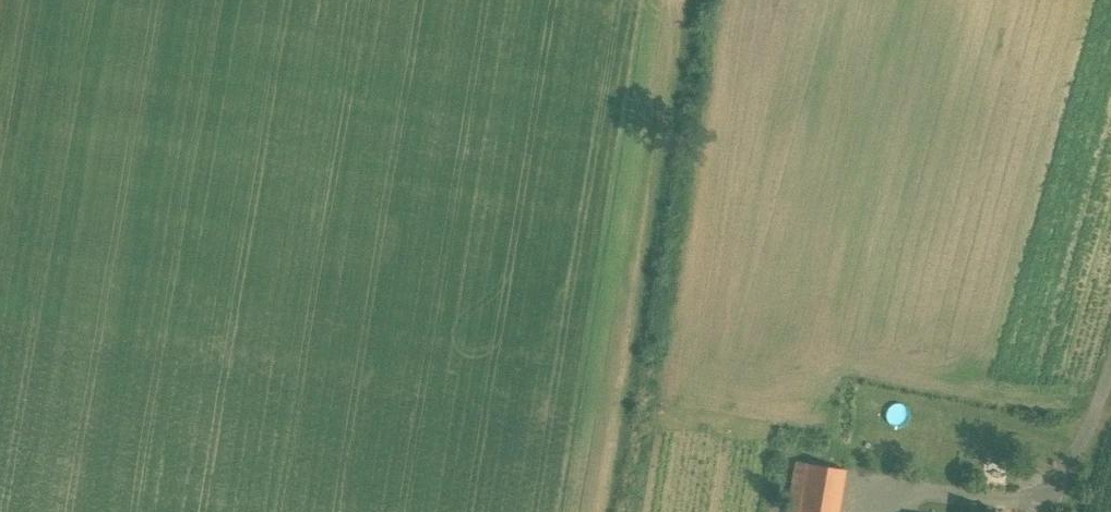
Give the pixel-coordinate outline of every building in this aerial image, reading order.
[(795,461),(787,511),(837,511),(844,470),(795,461)]
